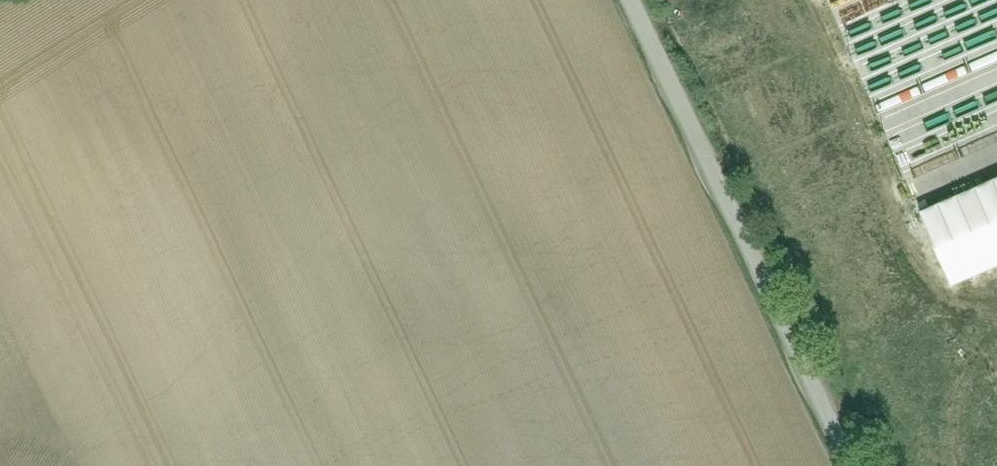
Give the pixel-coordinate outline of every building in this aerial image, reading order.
[(945,283),(996,259),(996,170),(911,209),(945,283)]
